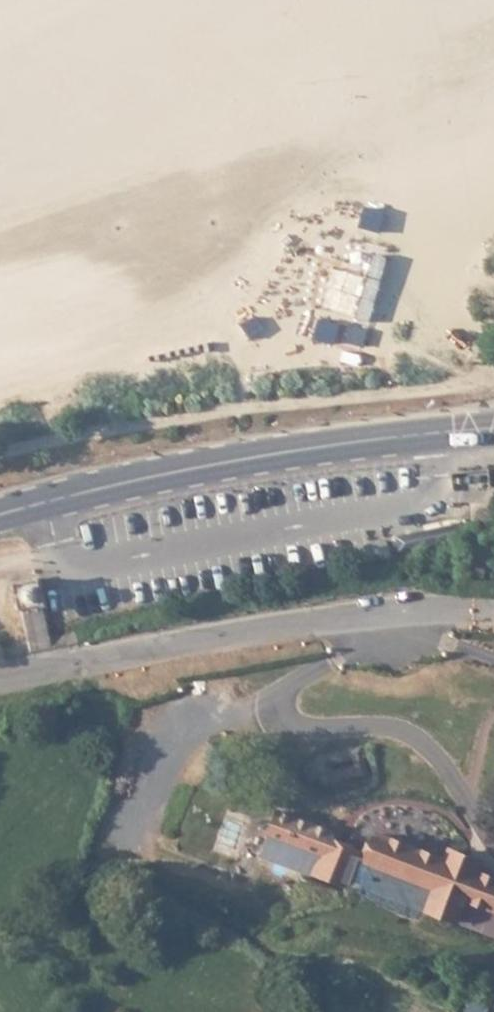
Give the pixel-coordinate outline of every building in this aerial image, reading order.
[(19,612),(43,607),(46,606),(39,576),(7,584),(14,613),(19,612)] [(43,607),(19,612),(29,651),(53,645),(43,607)] [(309,811),(306,798),(287,802),(290,817),(309,811)] [(311,885),(314,873),(316,869),(261,847),(251,870),(256,873),(249,891),(329,923),(333,916),(406,960),(422,929),(434,937),(443,919),(430,912),(433,907),(368,872),(358,892),(343,885),(338,896),(311,885)] [(343,885),(314,873),(311,885),(338,896),(343,885)]
